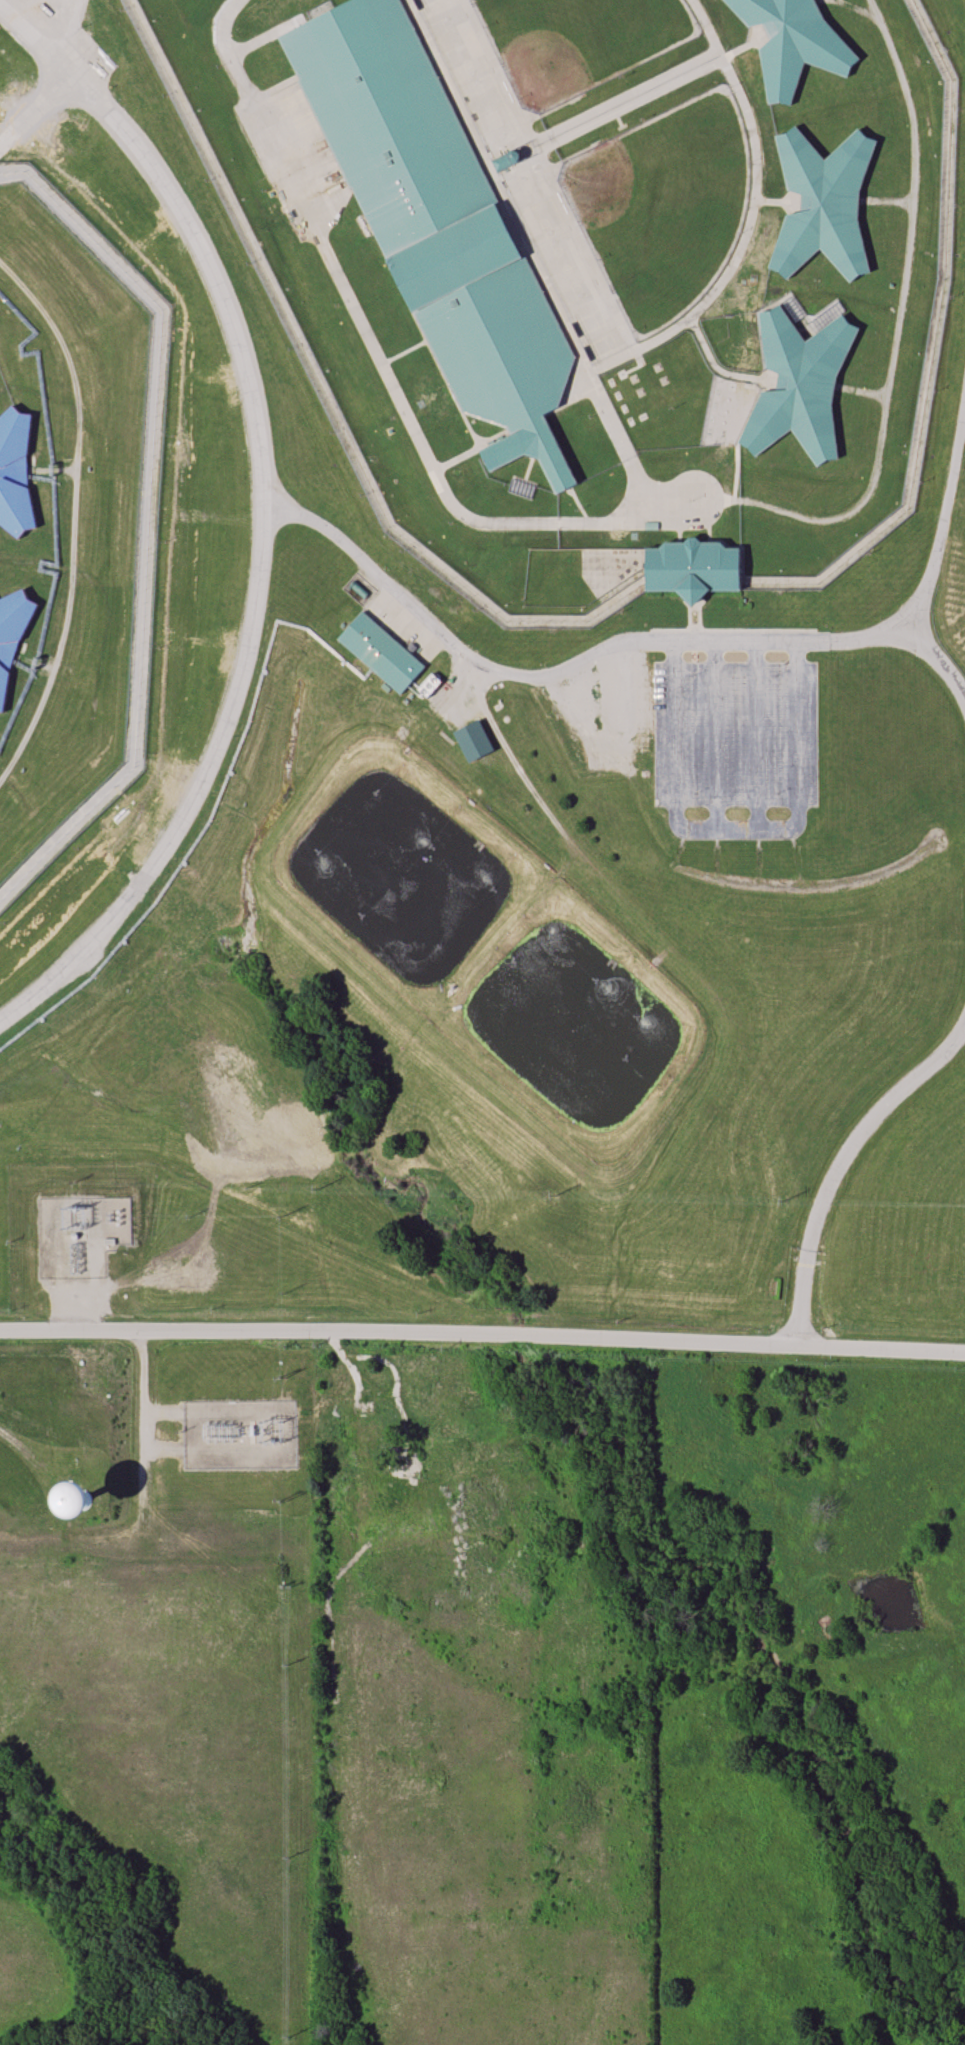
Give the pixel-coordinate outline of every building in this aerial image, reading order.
[(274,35),(344,0),(399,0),(578,355),(561,408),(547,414),(581,484),(560,494),(543,459),(528,453),(493,472),(482,452),(513,435),(511,431),(509,427),(464,413),(274,35)] [(748,26),(724,0),(813,0),(821,17),(859,58),(851,65),(846,76),(804,61),(789,106),(779,103),(768,104),(758,46),(767,39),(765,33),(761,23),(748,26)] [(770,268),(789,212),(800,210),(801,202),(802,194),(790,190),(777,133),(787,130),(794,124),(825,158),(858,129),(865,136),(875,140),(860,189),(858,217),(871,271),(861,273),(851,281),(823,247),(787,279),(780,272),(770,268)] [(743,445),(768,391),(779,391),(781,381),(782,374),(771,369),(764,311),(774,310),(782,304),(810,341),(845,315),(852,324),(861,328),(841,375),(836,404),(844,459),(834,460),(823,466),(798,430),(759,457),(753,450),(743,445)] [(17,538),(0,524),(0,414),(10,404),(19,412),(29,414),(25,456),(26,485),(36,526),(26,529),(17,538)] [(652,592),(653,576),(653,548),(664,548),(670,540),(681,541),(687,541),(691,536),(702,536),(705,542),(726,543),(731,548),(745,548),(745,576),(746,592),(713,592),(700,607),(684,593),(652,592)] [(5,710),(0,710),(0,597),(23,586),(29,597),(38,602),(20,641),(10,668),(5,710)] [(340,639),(363,612),(426,666),(403,693),(340,639)] [(453,733),(477,720),(495,752),(471,765),(453,733)] [(73,1514),(94,1514),(94,1481),(73,1481),(73,1514)]
